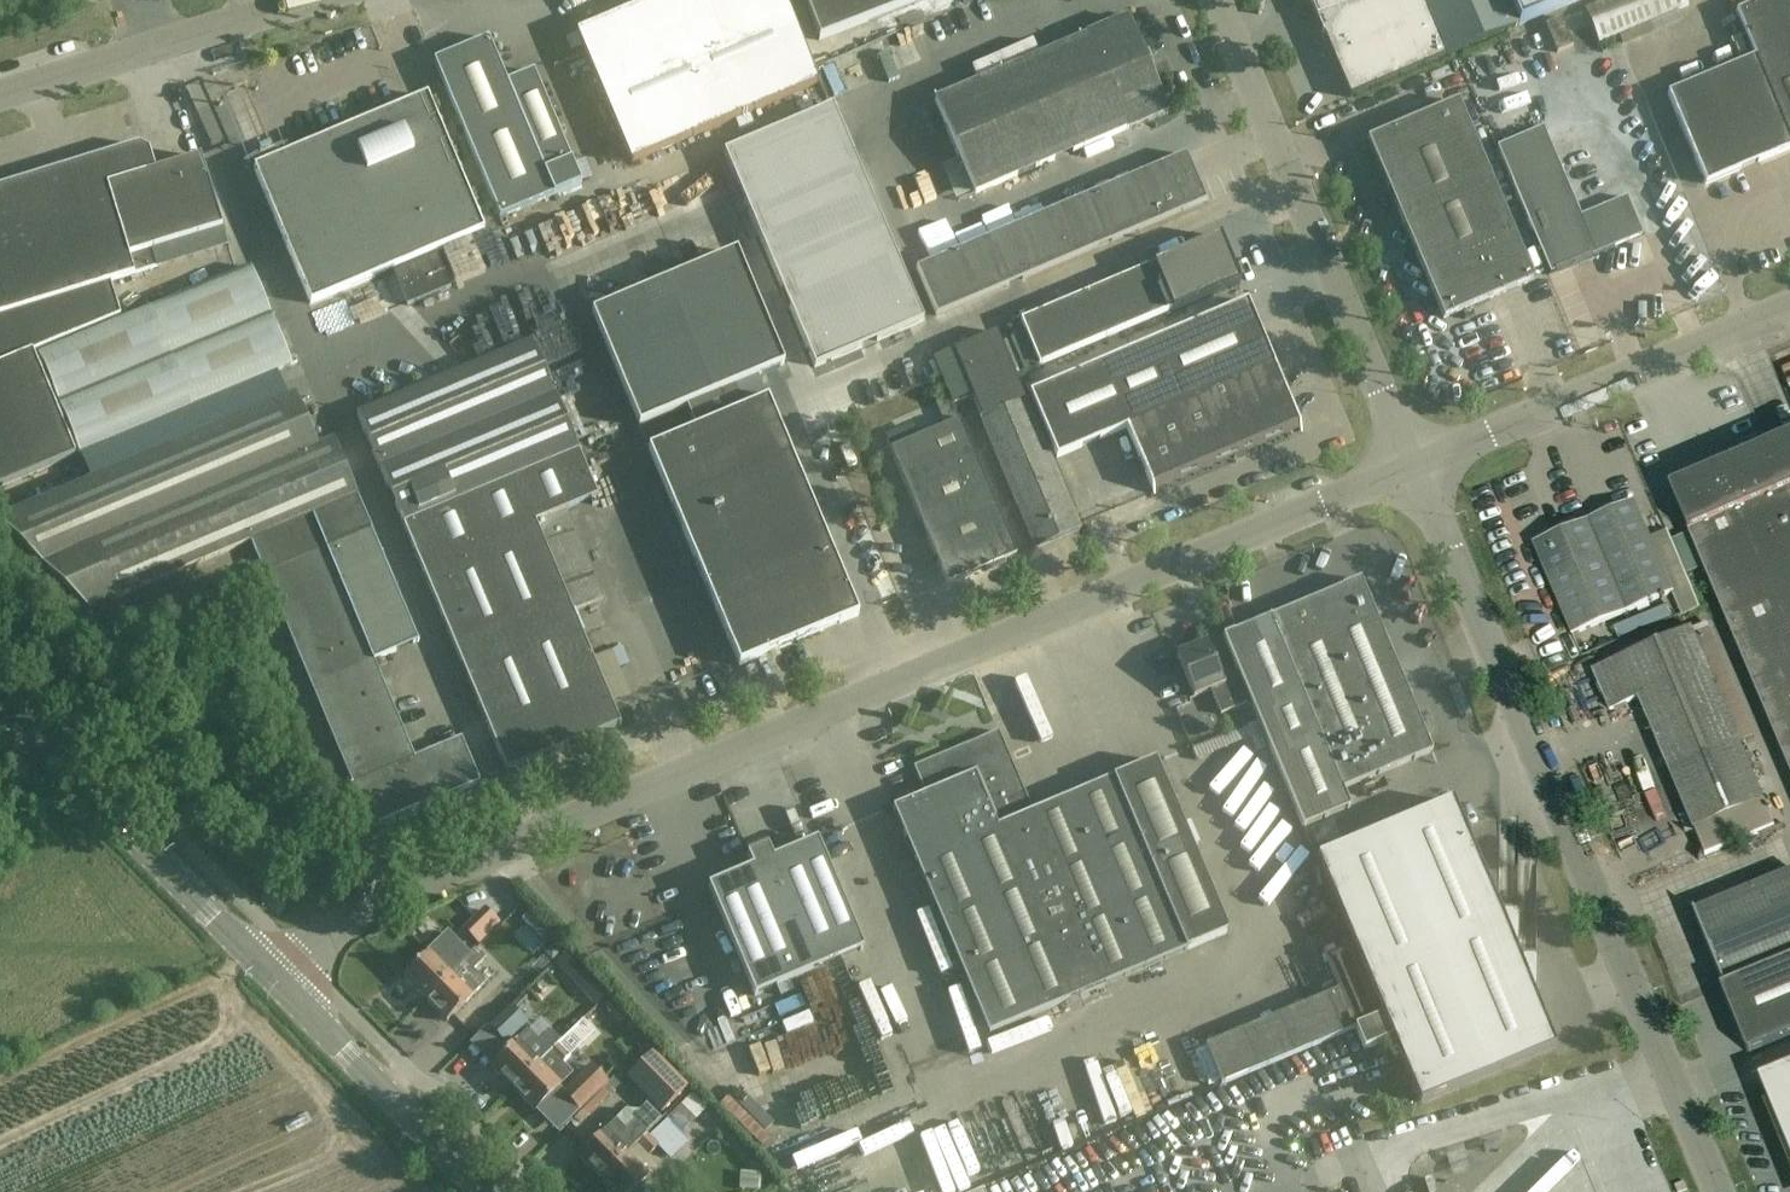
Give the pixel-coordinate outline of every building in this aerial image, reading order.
[(632,163),(820,84),(785,0),(652,0),(577,32),(632,163)] [(820,40),(923,0),(804,0),(820,40)] [(1350,97),(1581,0),(1310,0),(1350,97)] [(1688,5),(1686,0),(1601,0),(1584,6),(1599,41),(1688,5)] [(1736,11),(1755,56),(1667,92),(1706,183),(1789,148),(1789,0),(1762,0),(1736,11)] [(1561,11),(1571,35),(1582,31),(1572,7),(1561,11)] [(1129,17),(935,100),(975,193),(1169,110),(1129,17)] [(1557,52),(1573,46),(1561,17),(1545,24),(1557,52)] [(919,18),(876,36),(882,52),(872,56),(877,69),(931,46),(919,18)] [(489,37),(434,59),(499,217),(582,183),(534,70),(508,81),(489,37)] [(428,95),(254,168),(311,303),(484,231),(428,95)] [(1367,139),(1443,320),(1534,282),(1480,153),(1488,149),(1482,135),(1474,139),(1458,101),(1367,139)] [(834,108),(725,155),(815,368),(925,321),(834,108)] [(1626,197),(1580,216),(1543,127),(1497,147),(1550,274),(1642,236),(1626,197)] [(157,267),(151,250),(222,228),(200,156),(155,170),(149,150),(139,145),(0,187),(0,315),(157,267)] [(937,316),(1206,201),(1186,155),(917,269),(937,316)] [(1039,366),(1172,310),(1166,294),(1233,266),(1214,221),(1146,249),(1153,265),(1020,321),(1039,366)] [(649,450),(740,666),(859,616),(768,400),(745,409),(736,386),(785,366),(737,251),(591,313),(639,428),(705,400),(714,423),(649,450)] [(408,305),(452,288),(438,255),(395,272),(408,305)] [(80,454),(292,365),(250,267),(38,355),(80,454)] [(1155,495),(1301,433),(1304,441),(1305,441),(1247,300),(1028,392),(1055,456),(1125,427),(1157,504),(1159,503),(1155,495)] [(982,418),(1025,400),(997,332),(953,351),(982,418)] [(574,612),(604,600),(566,510),(598,497),(533,341),(358,415),(508,773),(621,725),(574,612)] [(946,427),(959,422),(949,399),(937,404),(946,427)] [(982,421),(1036,549),(1081,530),(1027,402),(982,421)] [(870,417),(878,442),(888,438),(879,414),(870,417)] [(892,451),(949,586),(1018,557),(960,422),(892,451)] [(415,757),(374,661),(419,642),(334,441),(89,545),(112,600),(251,542),(353,783),(350,784),(369,829),(480,782),(461,738),(415,757)] [(1773,469),(1764,447),(1711,469),(1720,491),(1679,509),(1789,771),(1789,462),(1773,469)] [(1099,519),(1111,519),(1111,496),(1099,496),(1099,519)] [(1634,501),(1534,544),(1572,634),(1672,591),(1634,501)] [(1343,790),(1432,753),(1359,580),(1223,637),(1304,828),(1351,808),(1343,790)] [(1691,630),(1593,670),(1610,710),(1639,698),(1704,855),(1773,826),(1691,630)] [(1206,643),(1177,655),(1194,698),(1211,691),(1221,715),(1248,704),(1234,670),(1220,676),(1206,643)] [(1033,812),(998,731),(913,768),(924,796),(893,809),(989,1035),(1228,933),(1155,761),(1033,812)] [(1365,1051),(1392,1040),(1394,1039),(1420,1103),(1555,1047),(1537,1002),(1537,957),(1518,958),(1518,912),(1499,913),(1453,801),(1318,858),(1368,979),(1206,1046),(1223,1085),(1356,1030),(1365,1051)] [(863,949),(817,840),(773,859),(767,846),(747,855),(752,868),(708,886),(754,995),(863,949)] [(1719,987),(1746,1053),(1789,1035),(1789,871),(1694,910),(1725,985),(1719,987)] [(446,912),(465,902),(458,890),(440,900),(446,912)] [(472,952),(494,931),(484,920),(461,941),(472,952)] [(401,941),(410,933),(404,927),(400,923),(392,932),(401,941)] [(553,962),(561,954),(554,946),(546,954),(553,962)] [(403,978),(425,1000),(450,975),(429,953),(403,978)] [(581,967),(570,954),(558,966),(569,978),(581,967)] [(447,1022),(472,997),(450,975),(425,1000),(447,1022)] [(578,987),(597,1007),(609,995),(590,975),(578,987)] [(511,1007),(490,1028),(507,1045),(528,1024),(511,1007)] [(517,1043),(517,1042),(491,1067),(513,1090),(539,1064),(549,1054),(559,1045),(561,1043),(551,1033),(540,1044),(528,1032),(517,1043)] [(818,1045),(812,1032),(788,1043),(794,1056),(818,1045)] [(821,1051),(826,1064),(862,1049),(857,1037),(821,1051)] [(561,1066),(571,1057),(559,1045),(549,1054),(561,1066)] [(712,1062),(716,1076),(757,1065),(753,1051),(712,1062)] [(665,1114),(689,1090),(655,1055),(631,1079),(665,1114)] [(535,1112),(561,1087),(539,1064),(513,1090),(535,1112)] [(1757,1077),(1789,1159),(1789,1064),(1757,1077)] [(591,1065),(561,1094),(580,1113),(610,1084),(591,1065)] [(1055,1093),(1063,1115),(1074,1111),(1065,1089),(1055,1093)] [(665,1121),(681,1136),(707,1110),(692,1094),(665,1121)] [(615,1122),(579,1157),(601,1179),(627,1154),(637,1144),(647,1134),(636,1122),(625,1132),(615,1122)] [(649,1156),(659,1146),(647,1134),(637,1144),(649,1156)] [(912,1137),(873,1140),(875,1154),(913,1152),(912,1137)] [(648,1176),(627,1154),(601,1179),(614,1191),(632,1191),(648,1176)] [(1074,1187),(1099,1178),(1093,1162),(1068,1172),(1074,1187)]
